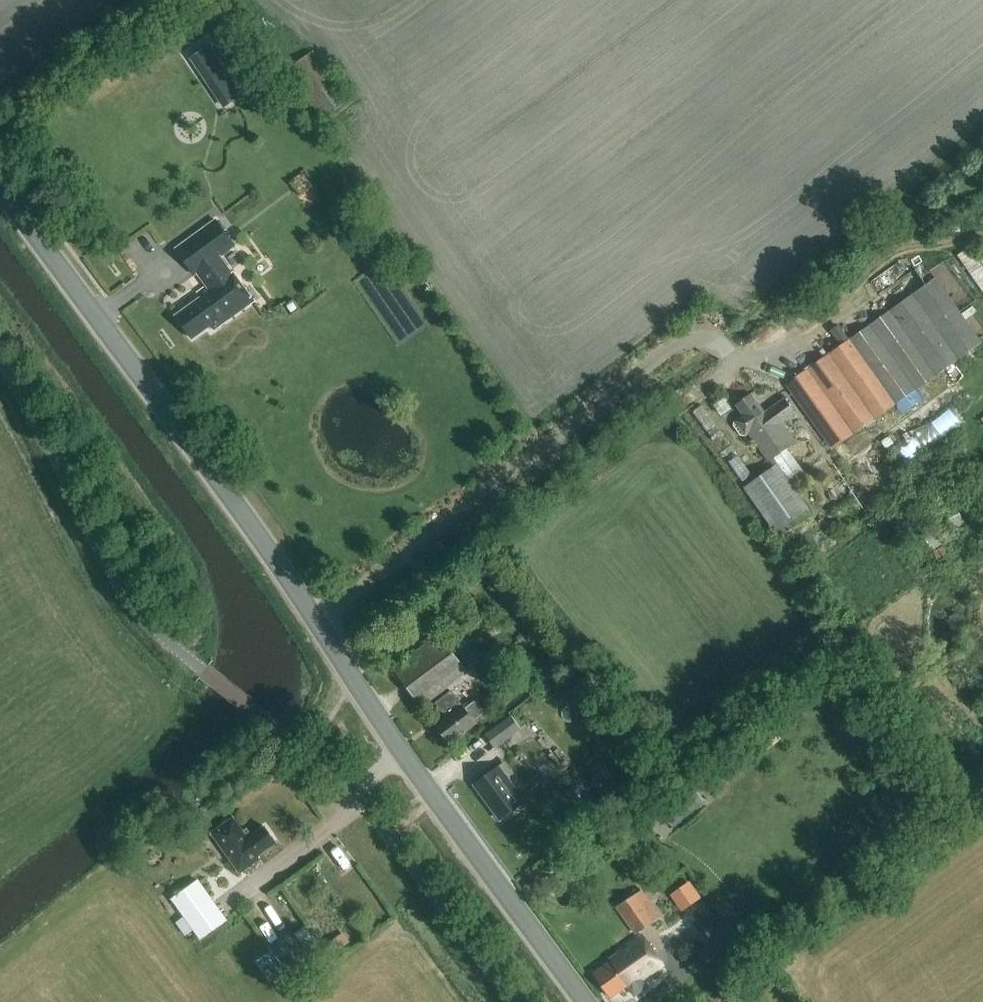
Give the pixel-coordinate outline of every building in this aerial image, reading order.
[(322,119),(347,101),(312,52),(287,71),(322,119)] [(225,72),(208,83),(224,108),(242,97),(225,72)] [(244,288),(222,258),(236,248),(216,221),(175,250),(195,277),(197,276),(206,288),(199,293),(203,298),(177,317),(193,338),(210,325),(214,330),(254,301),(244,288)] [(925,285),(786,384),(833,450),(981,344),(934,278),(925,285)] [(743,437),(748,433),(769,461),(795,442),(782,424),(796,414),(785,398),(764,413),(750,393),(735,404),(743,415),(734,422),(733,426),(740,436),(743,437)] [(888,446),(899,464),(966,423),(954,405),(888,446)] [(773,461),(776,465),(793,488),(807,478),(787,450),(773,461)] [(779,537),(811,514),(793,488),(776,465),(744,489),(779,537)] [(954,534),(966,527),(959,514),(947,521),(954,534)] [(943,548),(945,547),(935,529),(922,536),(932,554),(933,553),(937,560),(947,554),(943,548)] [(422,707),(467,672),(439,635),(393,670),(422,707)] [(466,709),(463,706),(452,691),(435,704),(446,718),(436,726),(450,744),(477,723),(475,721),(486,713),(477,701),(466,709)] [(496,750),(521,731),(511,717),(486,736),(496,750)] [(501,821),(526,802),(500,767),(475,785),(501,821)] [(691,786),(660,811),(673,827),(704,802),(691,786)] [(580,805),(587,798),(579,788),(571,795),(580,805)] [(244,831),(235,818),(213,834),(241,874),(251,867),(249,864),(277,844),(266,827),(253,836),(248,829),(244,831)] [(201,940),(227,921),(198,881),(172,899),(201,940)] [(635,935),(661,917),(643,891),(617,908),(635,935)] [(292,979),(314,963),(291,932),(270,947),(292,979)] [(663,963),(643,935),(610,959),(611,961),(594,973),(612,998),(626,987),(634,998),(647,988),(641,979),(663,963)]
